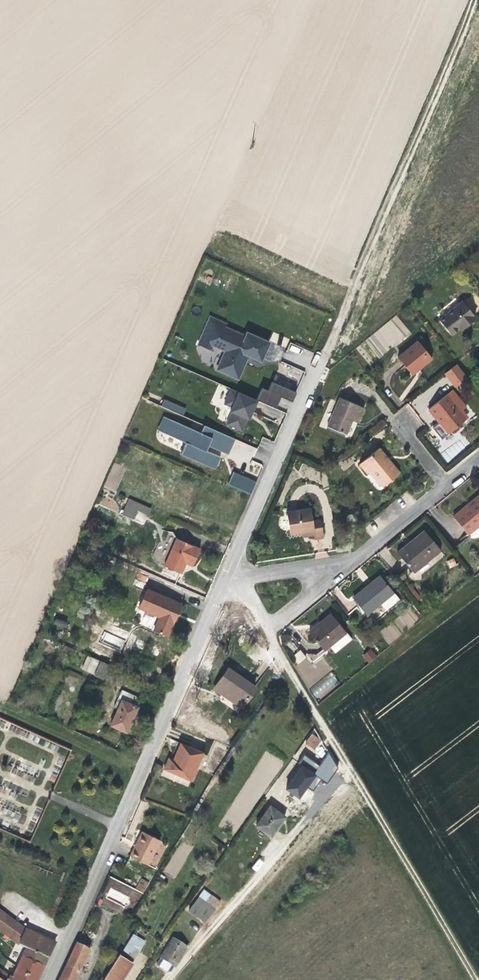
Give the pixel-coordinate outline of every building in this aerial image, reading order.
[(340,272),(342,281),(351,279),(349,270),(340,272)] [(465,326),(475,317),(462,301),(439,320),(451,335),(459,328),(464,324),(465,326)] [(209,316),(197,341),(211,348),(212,344),(225,350),(217,368),(238,378),(245,363),(248,356),(261,361),(270,342),(245,331),(243,335),(223,326),(224,323),(209,316)] [(398,316),(366,338),(379,357),(411,335),(398,316)] [(418,369),(431,358),(417,341),(397,358),(411,374),(418,369)] [(455,361),(442,371),(453,385),(466,375),(455,361)] [(296,391),(304,371),(292,367),(287,381),(291,383),(288,388),(296,391)] [(268,391),(262,388),(257,401),(277,409),(281,397),(293,402),(297,392),(272,382),(268,391)] [(257,399),(229,388),(224,403),(235,407),(229,423),(242,428),(246,417),(248,412),(251,413),(257,399)] [(466,419),(459,411),(465,406),(452,390),(428,409),(434,416),(448,434),(466,419)] [(359,422),(364,407),(340,397),(328,427),(347,434),(351,424),(353,420),(359,422)] [(162,400),(160,408),(183,415),(186,407),(162,400)] [(234,438),(183,416),(180,424),(172,420),(166,434),(187,442),(182,453),(214,467),(219,457),(205,451),(206,449),(208,444),(228,453),(234,438)] [(382,418),(367,432),(372,438),(387,424),(382,418)] [(385,456),(378,448),(359,464),(367,474),(370,472),(374,469),(386,483),(399,473),(385,456)] [(386,483),(374,469),(370,472),(382,487),(386,483)] [(254,482),(233,473),(228,484),(251,496),(254,482)] [(478,525),(478,495),(469,504),(469,505),(468,506),(465,509),(463,508),(453,517),(467,535),(478,525)] [(133,519),(137,510),(148,514),(151,508),(129,499),(122,514),(133,519)] [(312,522),(310,508),(286,512),(290,535),(301,533),(313,531),(313,535),(314,539),(323,537),(320,520),(312,522)] [(409,549),(426,534),(424,530),(412,541),(406,545),(409,549)] [(413,572),(440,550),(426,534),(409,549),(406,545),(397,553),(413,572)] [(193,566),(200,549),(176,538),(164,566),(181,573),(186,563),(189,564),(193,566)] [(449,568),(457,565),(454,558),(446,561),(449,568)] [(139,572),(133,584),(142,588),(148,577),(139,572)] [(399,600),(380,576),(371,583),(372,585),(370,586),(369,587),(368,586),(353,598),(366,615),(380,603),(386,611),(399,600)] [(177,614),(181,604),(147,590),(139,608),(160,617),(154,630),(167,636),(177,614)] [(346,632),(330,614),(319,623),(308,632),(324,650),(346,632)] [(55,619),(53,625),(66,628),(67,621),(55,619)] [(382,630),(388,642),(399,636),(393,625),(382,630)] [(371,648),(362,655),(369,663),(377,657),(371,648)] [(300,649),(292,657),(298,664),(307,657),(300,649)] [(86,671),(92,657),(87,655),(82,669),(86,671)] [(107,669),(108,665),(92,657),(86,671),(102,679),(107,669)] [(242,706),(254,688),(227,669),(222,676),(214,688),(242,706)] [(317,699),(340,684),(332,673),(309,688),(317,699)] [(137,704),(139,698),(121,690),(113,706),(118,708),(110,725),(126,732),(137,707),(136,706),(137,704)] [(313,749),(320,741),(312,734),(305,742),(313,749)] [(191,781),(203,753),(180,743),(174,757),(173,760),(168,758),(164,769),(191,781)] [(326,756),(320,765),(304,756),(284,790),(300,800),(308,786),(313,789),(320,778),(328,783),(339,764),(326,756)] [(276,828),(285,817),(270,806),(256,825),(271,836),(276,828)] [(147,865),(160,840),(142,831),(136,843),(129,856),(147,865)] [(164,871),(175,877),(183,863),(172,857),(164,871)] [(143,893),(149,882),(141,878),(135,889),(143,893)] [(220,902),(203,890),(188,910),(198,917),(205,922),(220,902)] [(25,929),(0,910),(0,931),(19,945),(25,929)] [(55,944),(25,929),(19,945),(26,949),(17,968),(12,979),(0,970),(0,979),(38,979),(48,959),(55,944)] [(131,964),(144,942),(133,935),(119,956),(131,964)] [(175,967),(187,948),(172,939),(160,958),(165,961),(175,967)] [(89,949),(77,944),(60,979),(75,979),(89,949)] [(131,964),(119,956),(104,979),(120,979),(131,964)]
